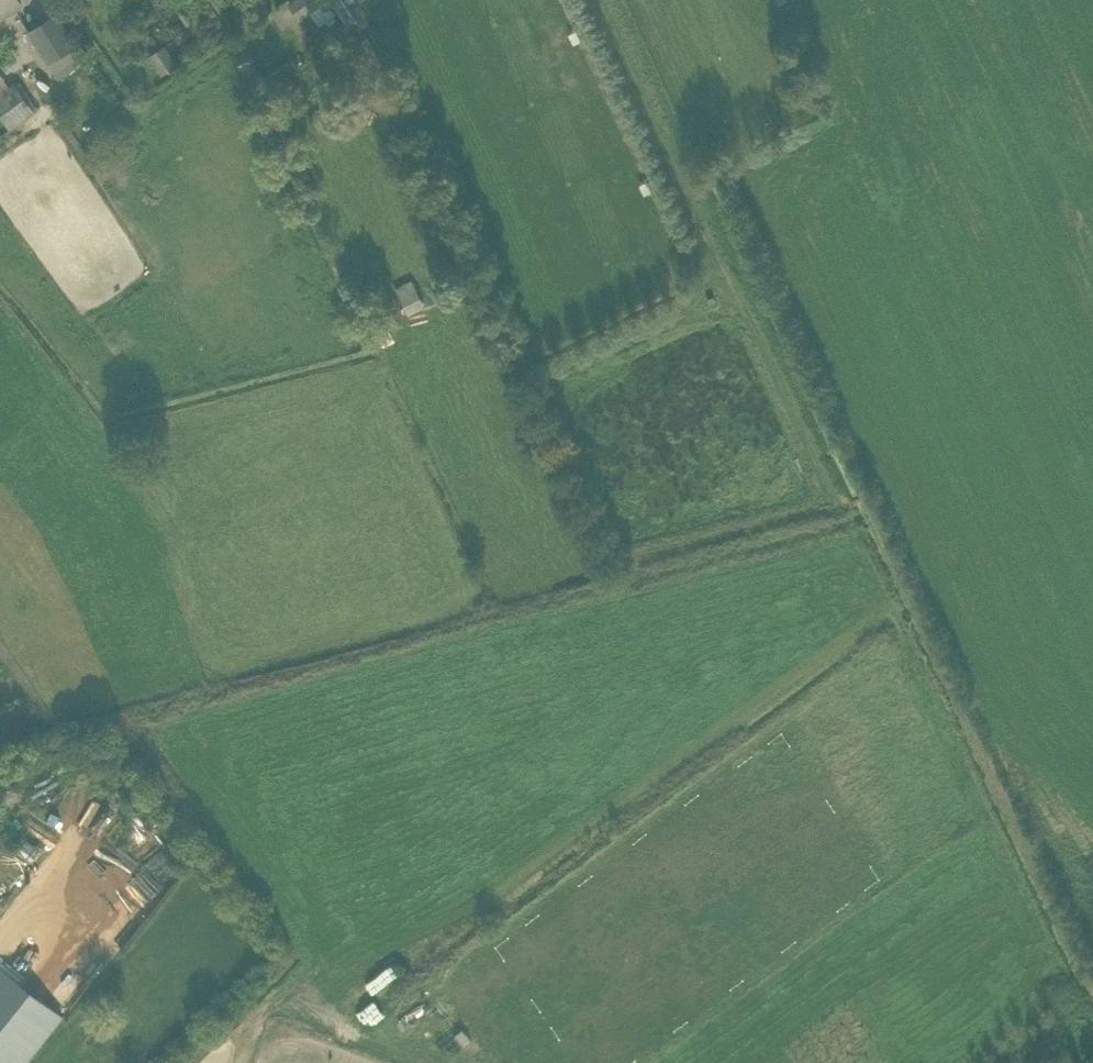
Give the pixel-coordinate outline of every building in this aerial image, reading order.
[(18,1),(18,0),(0,0),(0,13),(18,1)] [(289,4),(300,19),(325,0),(295,0),(289,4)] [(26,32),(47,65),(77,46),(56,14),(26,32)] [(131,28),(136,36),(148,29),(143,20),(131,28)] [(148,57),(160,76),(181,62),(169,43),(148,57)] [(255,66),(247,70),(254,84),(262,80),(255,66)] [(13,83),(0,92),(0,118),(9,130),(34,112),(13,83)] [(66,1017),(0,965),(0,1062),(29,1062),(66,1017)]
